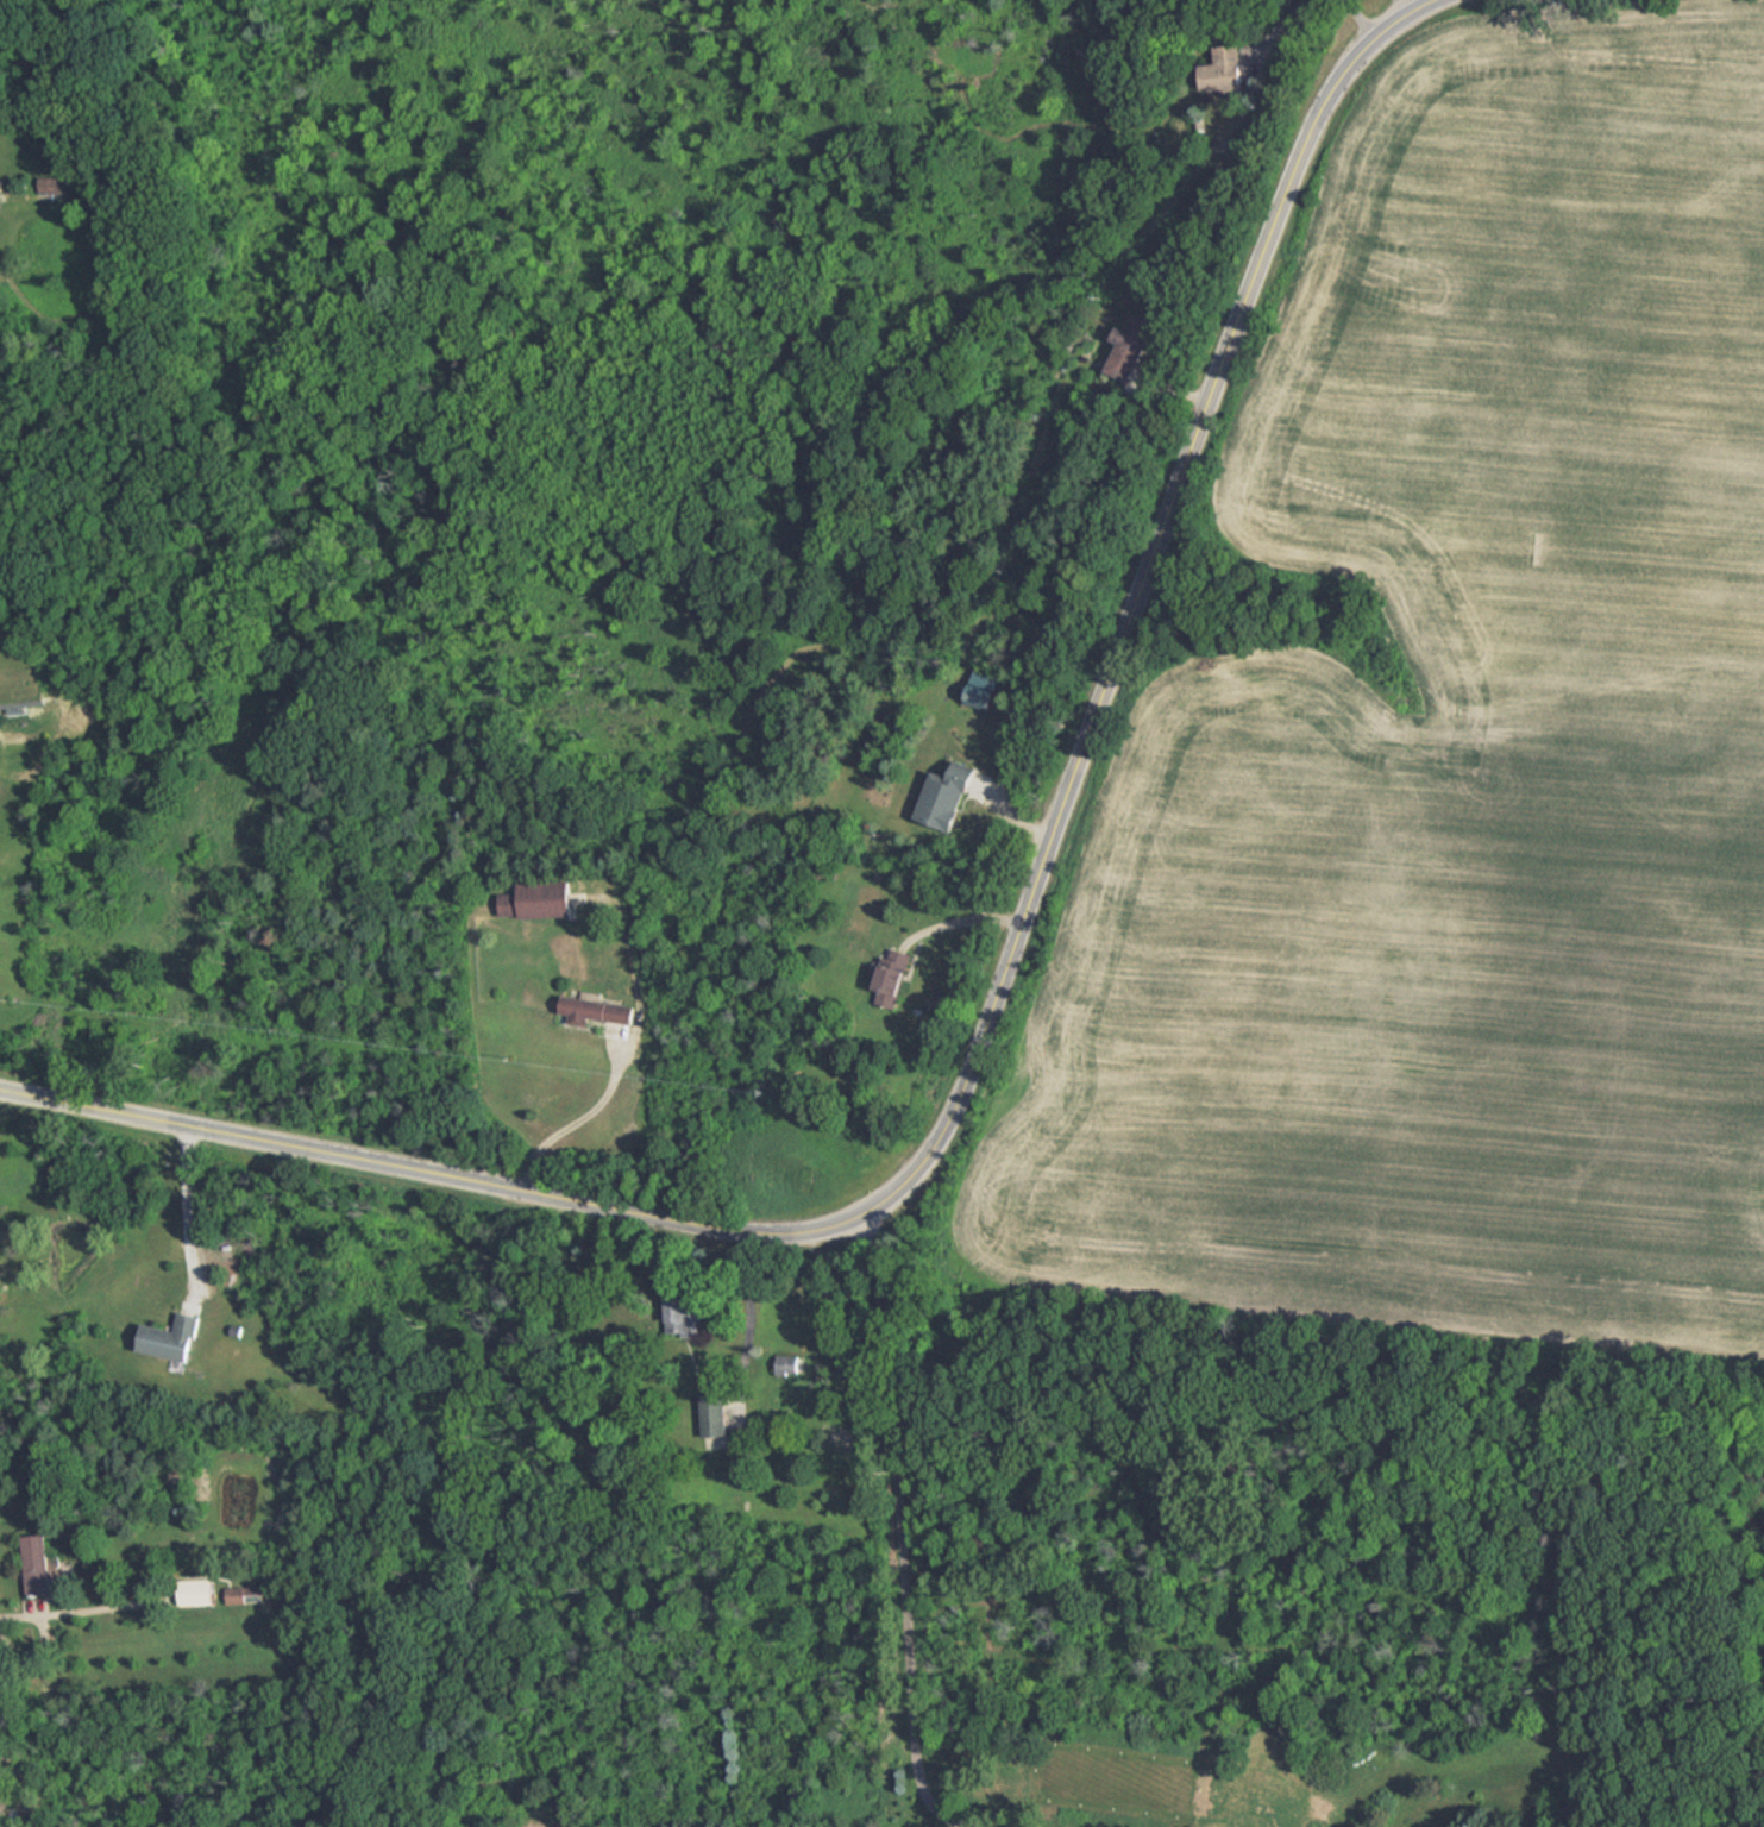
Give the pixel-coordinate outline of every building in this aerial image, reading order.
[(1243,45),(1218,46),(1218,64),(1204,65),(1204,90),(1244,89),(1243,45)] [(38,192),(62,192),(62,177),(38,177),(38,192)] [(1161,323),(1138,313),(1130,330),(1120,326),(1114,340),(1123,344),(1109,376),(1134,386),(1161,323)] [(974,705),(997,705),(997,669),(974,669),(974,705)] [(938,769),(918,818),(955,832),(980,768),(959,760),(953,775),(938,769)] [(520,883),(520,893),(500,894),(501,919),(573,916),(572,881),(520,883)] [(899,1009),(917,954),(894,947),(876,1002),(899,1009)] [(589,1019),(632,1023),(634,1004),(572,997),(569,1024),(589,1026),(589,1019)] [(669,1297),(670,1334),(705,1334),(704,1300),(690,1301),(690,1296),(669,1297)] [(140,1349),(194,1361),(204,1314),(183,1310),(179,1330),(145,1323),(140,1349)] [(800,1375),(800,1355),(778,1355),(778,1375),(800,1375)] [(705,1436),(729,1436),(729,1393),(705,1393),(705,1436)] [(24,1536),(27,1594),(51,1593),(48,1534),(24,1536)] [(214,1579),(180,1579),(180,1604),(214,1604),(214,1579)] [(261,1602),(261,1586),(226,1587),(226,1603),(261,1602)]
